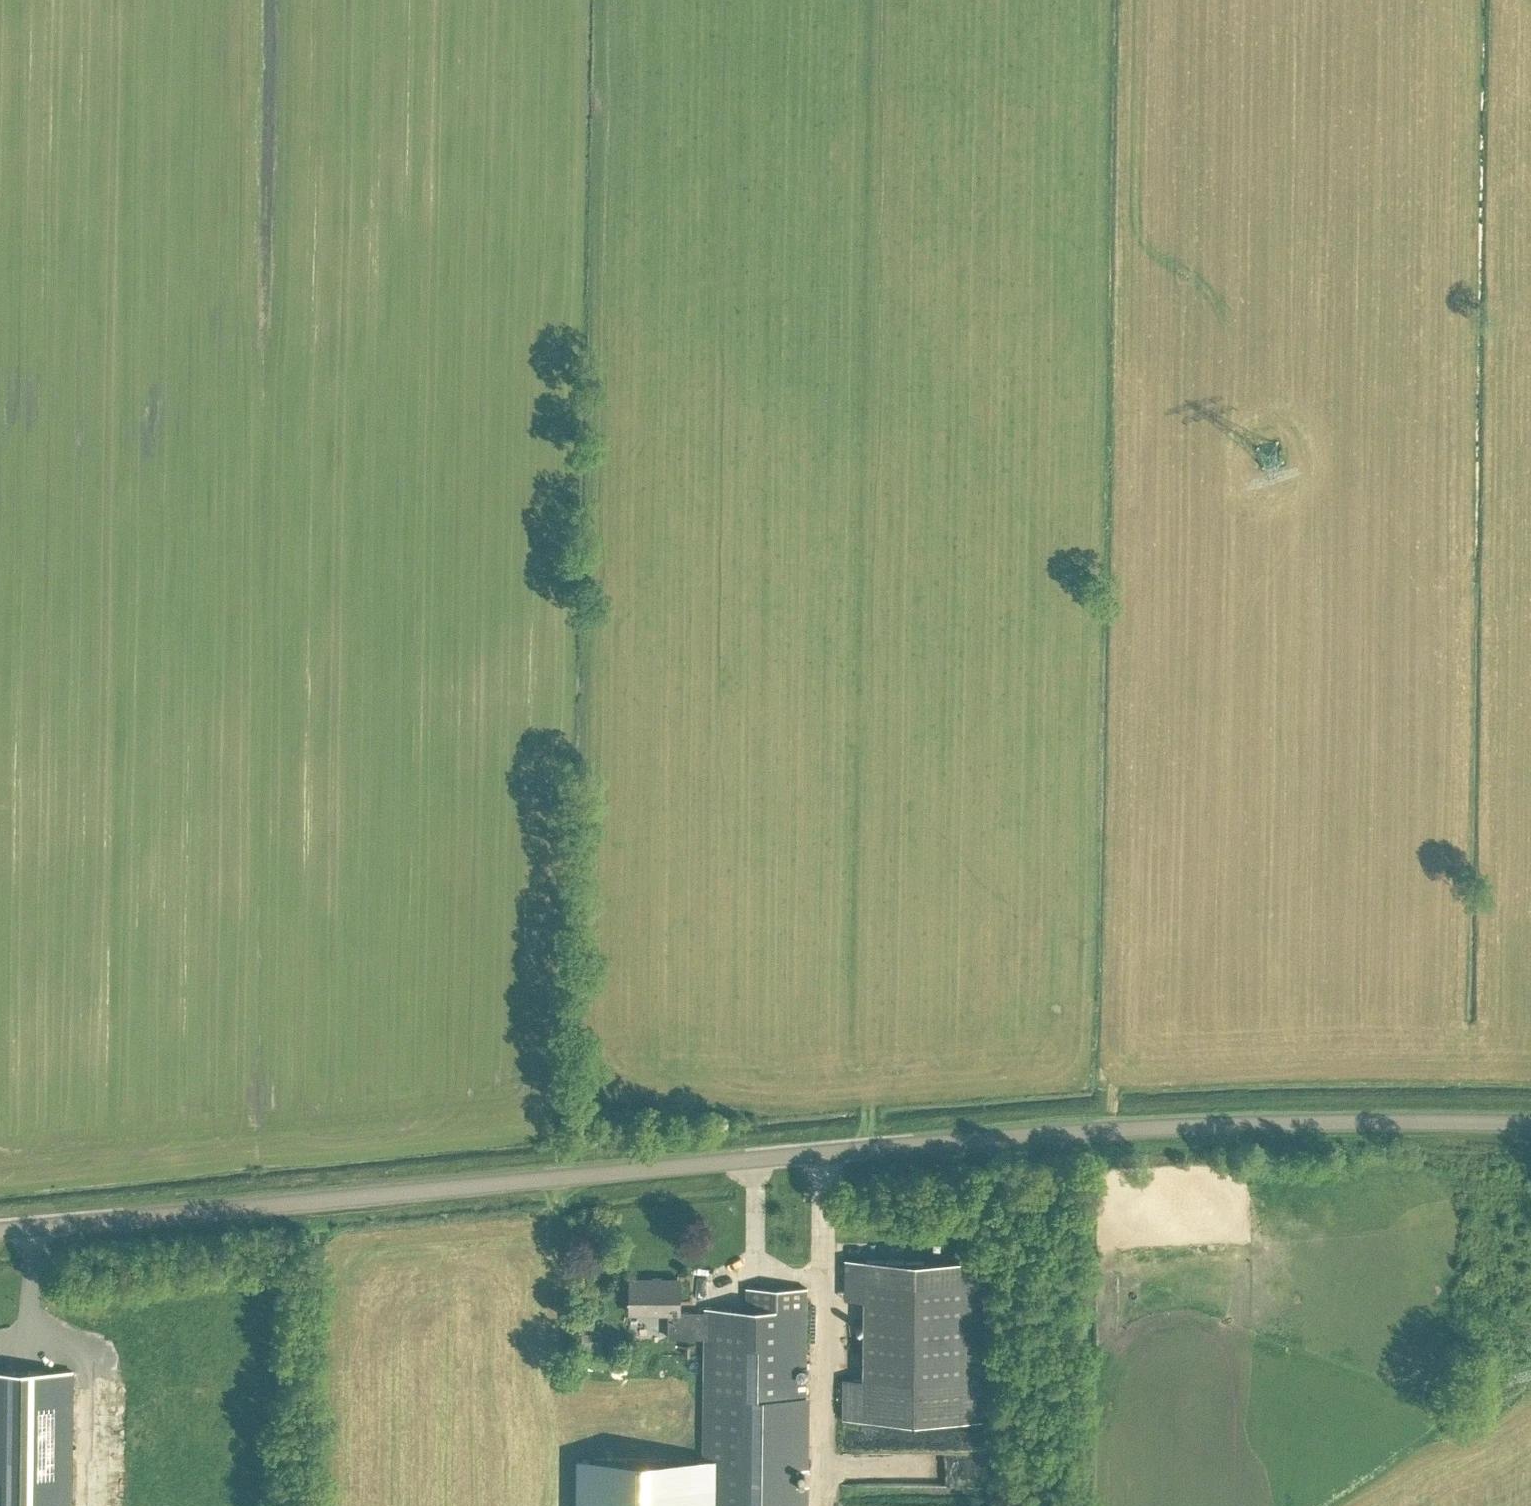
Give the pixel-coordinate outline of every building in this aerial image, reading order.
[(986,1258),(844,1257),(844,1298),(863,1298),(862,1376),(842,1376),(842,1417),(984,1418),(986,1258)] [(582,1505),(804,1505),(807,1286),(747,1285),(746,1307),(705,1306),(705,1310),(680,1310),(680,1277),(630,1277),(630,1311),(669,1311),(668,1336),(705,1336),(703,1457),(582,1456),(582,1466),(582,1505)] [(580,1348),(600,1348),(600,1327),(580,1327),(580,1348)] [(73,1369),(0,1368),(0,1505),(71,1505),(73,1369)]
